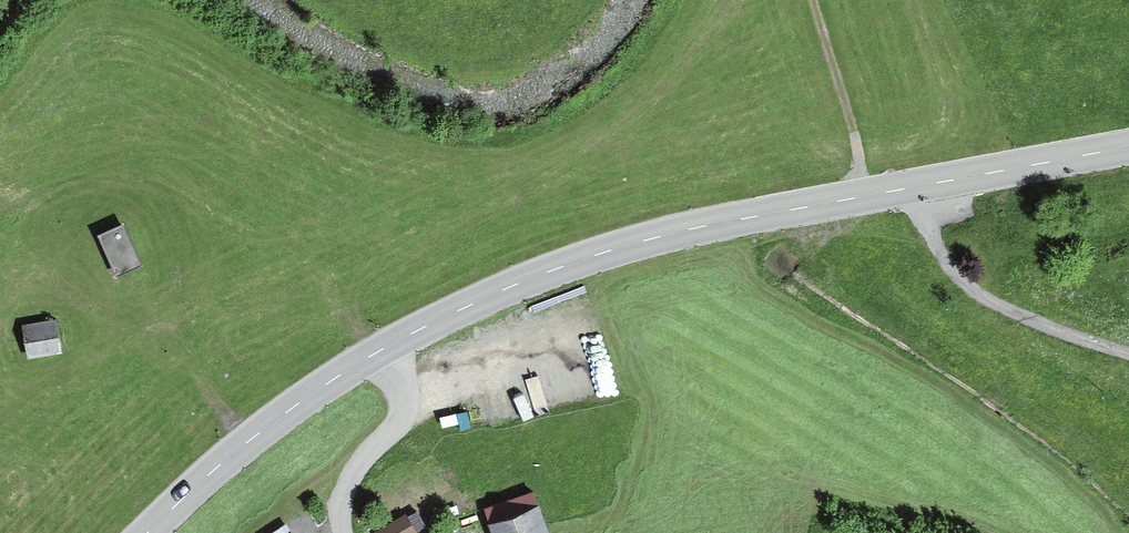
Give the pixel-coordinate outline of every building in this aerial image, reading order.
[(136,264),(117,226),(95,238),(114,276),(136,264)] [(58,355),(52,323),(21,328),(27,361),(58,355)] [(408,498),(381,511),(389,530),(417,517),(408,498)] [(486,520),(491,532),(551,532),(540,501),(486,520)]
